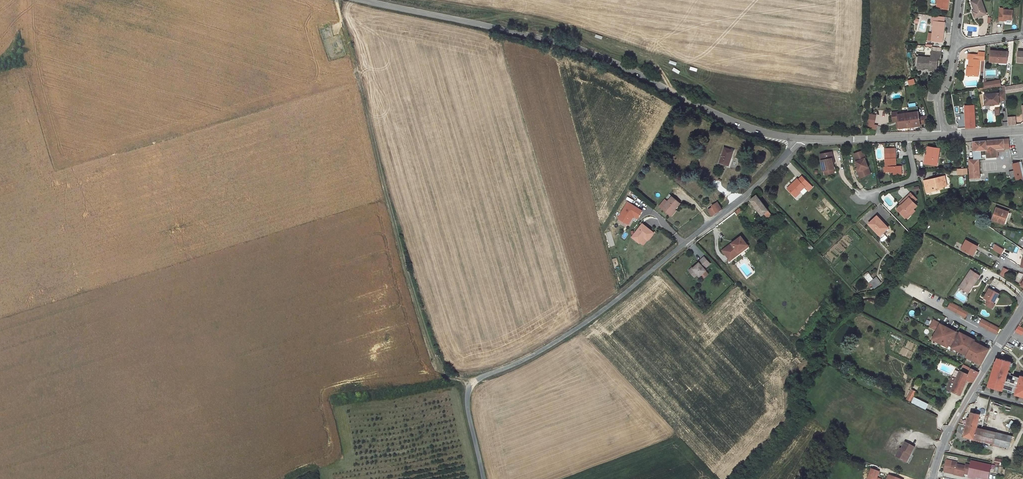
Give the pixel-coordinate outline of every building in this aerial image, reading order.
[(948,9),(948,3),(947,3),(948,0),(935,0),(936,0),(935,3),(937,4),(937,8),(948,9)] [(981,0),(975,0),(971,1),(974,10),(977,17),(986,14),(981,0)] [(1000,12),(999,20),(1003,20),(1004,19),(1006,19),(1012,19),(1013,10),(1004,10),(1004,13),(1000,12)] [(943,42),(945,22),(944,22),(944,17),(933,15),(932,21),(934,21),(933,25),(932,33),(934,33),(933,41),(943,42)] [(941,52),(936,52),(937,47),(933,47),(932,51),(931,58),(918,57),(917,68),(923,69),(923,67),(928,68),(928,67),(930,67),(930,68),(930,70),(937,70),(938,57),(940,58),(941,52)] [(990,51),(990,61),(995,62),(999,62),(999,60),(1007,61),(1008,52),(990,51)] [(968,67),(968,75),(978,76),(980,60),(982,60),(985,60),(985,52),(978,52),(978,55),(968,54),(967,59),(969,59),(968,67)] [(986,80),(983,79),(983,86),(983,89),(994,87),(993,81),(986,82),(986,80)] [(1022,90),(1022,84),(1008,86),(1009,93),(1022,90)] [(1006,100),(1006,91),(1003,91),(998,92),(998,93),(984,94),(985,105),(990,104),(991,104),(994,103),(994,104),(995,104),(1000,104),(999,101),(1006,100)] [(924,123),(923,117),(919,117),(918,111),(908,113),(910,127),(921,125),(921,124),(924,123)] [(900,128),(898,114),(898,112),(892,113),(893,121),(897,121),(898,128),(900,128)] [(974,112),(965,113),(966,128),(975,127),(974,112)] [(900,128),(910,127),(908,113),(898,114),(900,128)] [(1015,117),(1016,125),(1021,124),(1022,123),(1022,116),(1015,117)] [(1004,139),(973,142),(973,151),(987,150),(987,154),(996,153),(995,149),(1004,149),(1009,148),(1009,139),(1004,139)] [(929,155),(928,164),(937,165),(940,148),(929,147),(928,152),(927,155),(929,155)] [(725,148),(720,163),(727,165),(730,158),(731,158),(734,151),(725,148)] [(886,167),(886,172),(889,172),(894,171),(894,174),(900,174),(900,166),(896,166),(895,148),(885,148),(886,167)] [(1004,149),(995,149),(996,153),(996,157),(998,157),(998,151),(1004,151),(1004,149)] [(863,150),(854,154),(857,161),(856,161),(858,168),(859,170),(858,171),(860,178),(868,175),(865,168),(868,167),(865,158),(866,158),(863,150)] [(831,152),(820,154),(824,171),(833,169),(834,169),(831,152)] [(979,159),(969,160),(970,178),(980,177),(979,159)] [(1014,168),(1014,171),(1016,177),(1016,179),(1022,181),(1022,179),(1020,167),(1014,168)] [(798,180),(797,179),(788,188),(795,196),(799,192),(805,186),(809,191),(813,187),(802,176),(798,180)] [(869,186),(872,179),(867,177),(863,183),(869,186)] [(942,179),(941,177),(924,181),(927,192),(938,190),(937,188),(943,186),(947,186),(945,178),(942,179)] [(911,193),(908,196),(914,202),(917,199),(911,193)] [(772,215),(757,195),(751,200),(766,219),(772,215)] [(668,202),(662,208),(670,215),(675,209),(680,203),(672,196),(668,202)] [(897,209),(905,217),(909,213),(911,215),(915,211),(913,209),(917,205),(914,202),(908,196),(900,203),(901,205),(897,209)] [(665,200),(660,206),(662,208),(668,202),(665,200)] [(642,211),(628,202),(618,218),(627,223),(630,219),(629,217),(630,216),(634,215),(638,218),(642,211)] [(722,209),(720,206),(718,202),(713,205),(714,207),(709,210),(712,216),(722,209)] [(997,207),(992,219),(1005,224),(1007,220),(1008,220),(1009,216),(1007,215),(1008,212),(997,207)] [(869,224),(880,236),(880,235),(886,230),(888,228),(877,216),(869,224)] [(643,224),(632,237),(640,243),(644,237),(646,235),(650,238),(654,233),(643,224)] [(722,250),(729,259),(747,245),(741,236),(722,250)] [(967,240),(962,249),(973,255),(978,246),(967,240)] [(997,242),(993,250),(1001,255),(1006,247),(997,242)] [(749,246),(747,245),(729,259),(730,260),(749,246)] [(699,263),(690,271),(695,277),(698,274),(700,276),(706,271),(706,270),(705,268),(710,263),(704,257),(699,262),(699,263)] [(699,262),(689,270),(690,271),(699,263),(699,262)] [(980,275),(971,269),(959,287),(966,292),(971,285),(973,286),(980,275)] [(868,273),(863,276),(873,289),(881,283),(876,276),(873,279),(868,273)] [(999,293),(989,288),(984,298),(988,300),(986,303),(987,305),(991,308),(993,307),(995,304),(993,303),(999,293)] [(951,302),(948,308),(965,317),(968,311),(951,302)] [(982,318),(979,324),(997,333),(1000,328),(982,318)] [(940,323),(932,339),(948,347),(949,344),(952,346),(952,347),(967,355),(966,357),(981,364),(989,349),(978,343),(974,341),(975,340),(960,332),(959,333),(956,331),(952,330),(940,323)] [(1022,332),(1022,328),(1017,325),(1014,332),(1022,335),(1022,332)] [(1005,348),(1009,352),(1013,347),(1009,343),(1005,348)] [(1000,358),(999,362),(996,361),(990,381),(991,381),(990,386),(1002,390),(1003,388),(1016,392),(1022,394),(1022,376),(1021,376),(1021,377),(1015,375),(1014,376),(1011,375),(1011,373),(1008,372),(1011,362),(1000,358)] [(969,375),(967,379),(973,382),(979,372),(971,369),(968,374),(969,375)] [(952,377),(946,389),(960,395),(967,379),(969,375),(968,374),(960,371),(957,378),(952,377)] [(911,389),(906,399),(911,402),(916,391),(911,389)] [(914,397),(912,402),(925,409),(928,404),(914,397)] [(970,418),(968,417),(966,425),(977,428),(980,414),(971,412),(970,418)] [(977,428),(966,425),(964,436),(973,438),(979,440),(982,429),(977,428)] [(1012,436),(982,429),(979,440),(982,440),(993,443),(1000,445),(1009,447),(1012,436)] [(902,450),(900,449),(896,457),(905,462),(909,454),(910,455),(914,447),(905,443),(902,450)] [(946,462),(944,470),(945,470),(957,473),(956,475),(963,477),(964,474),(969,475),(971,466),(966,464),(965,466),(956,464),(946,462)] [(972,462),(971,466),(969,475),(987,478),(990,466),(972,462)]
